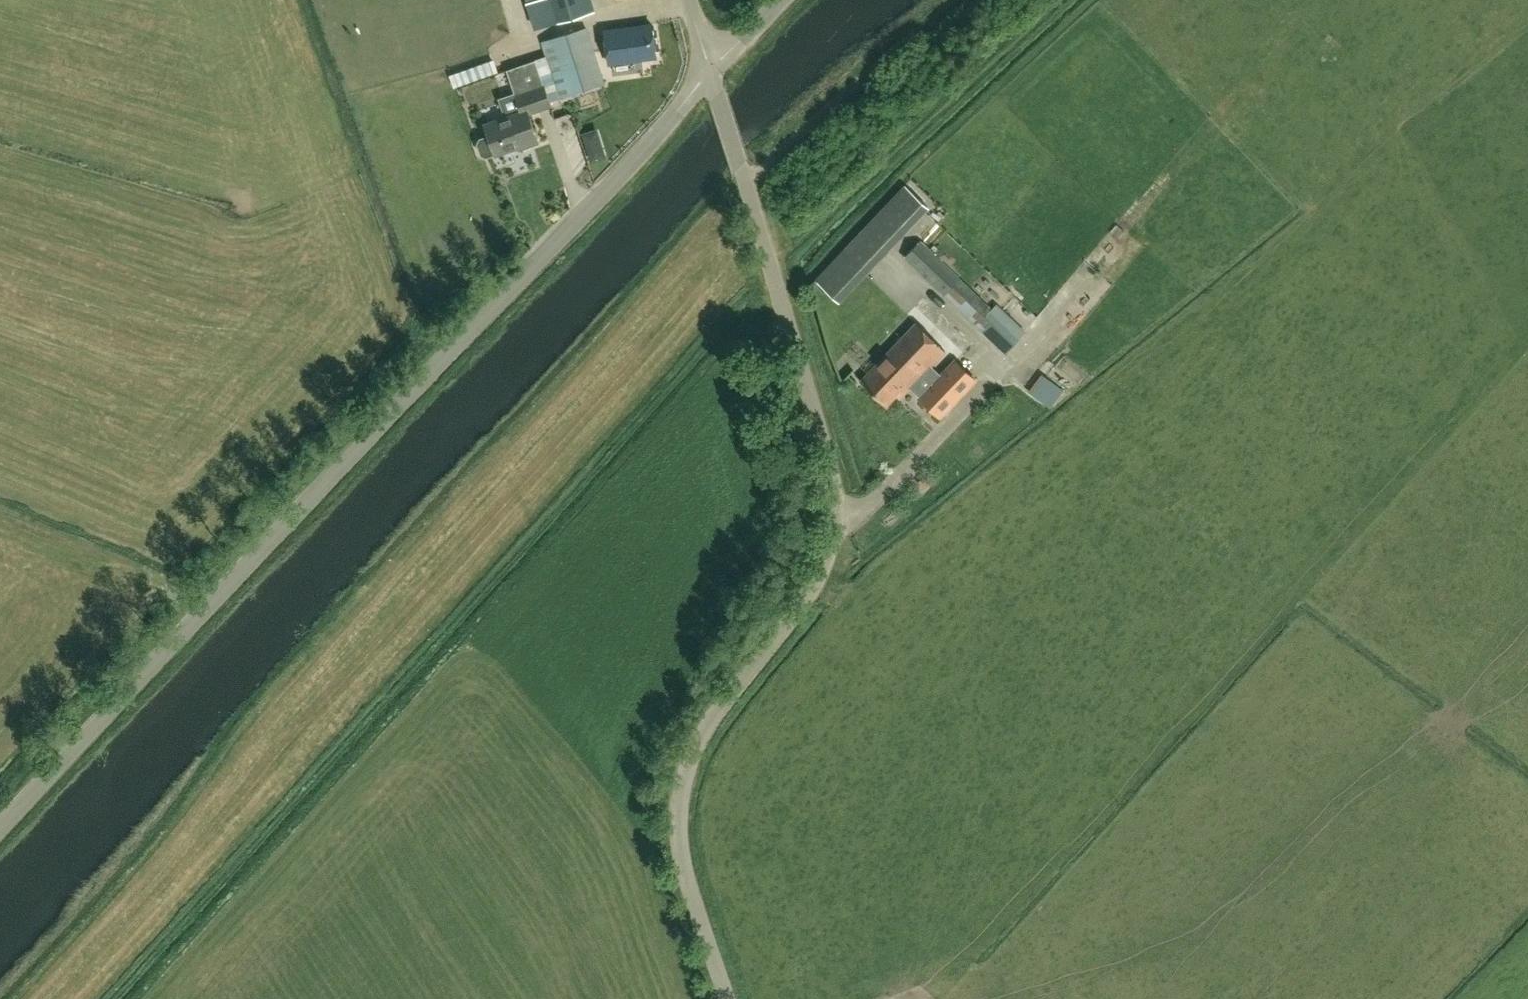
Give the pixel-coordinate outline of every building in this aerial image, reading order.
[(587,0),(527,0),(527,2),(534,28),(555,22),(555,21),(591,11),(587,0)] [(605,31),(609,63),(657,56),(653,25),(605,31)] [(603,84),(585,29),(543,42),(561,97),(603,84)] [(485,123),(489,135),(480,138),(478,142),(482,154),(486,156),(495,153),(496,154),(538,139),(528,113),(551,105),(536,60),(508,70),(522,111),(485,123)] [(603,125),(589,128),(594,156),(608,154),(603,125)] [(812,282),(826,296),(920,196),(906,183),(812,282)] [(1006,350),(1020,334),(921,240),(905,256),(983,330),(984,329),(1006,350)] [(925,373),(945,351),(916,323),(860,380),(886,405),(906,384),(939,417),(975,380),(955,360),(934,382),(925,373)]
